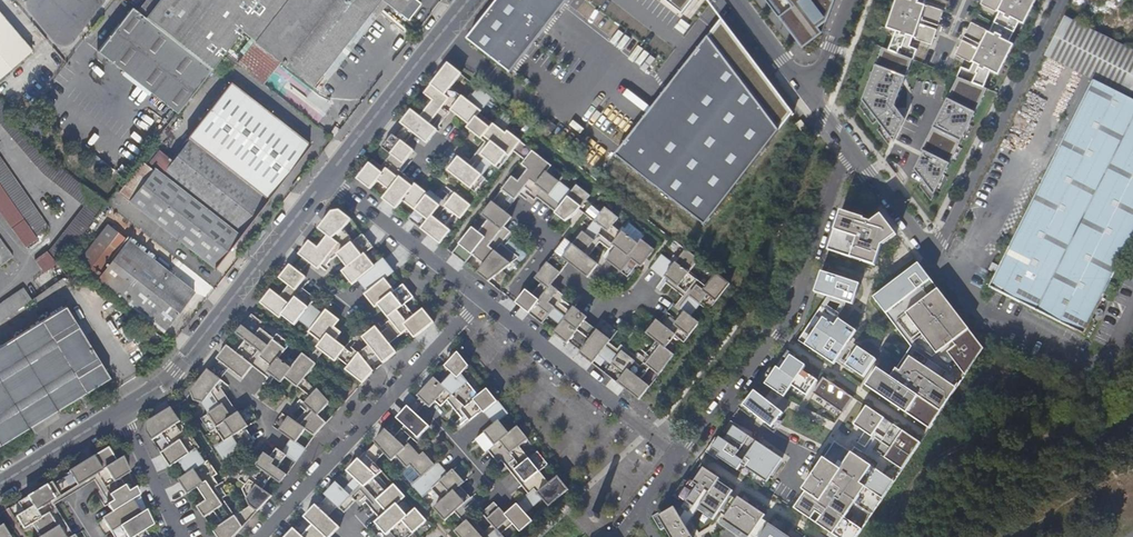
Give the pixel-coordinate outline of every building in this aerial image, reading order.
[(138,11),(146,17),(160,0),(147,0),(138,11)] [(146,17),(211,68),(224,52),(264,0),(160,0),(146,17)] [(378,0),(268,0),(243,32),(255,42),(254,43),(311,87),(379,1),(378,0)] [(408,20),(421,3),(417,0),(382,0),(408,20)] [(466,38),(508,70),(562,0),(496,0),(466,38)] [(681,11),(690,0),(667,0),(681,11)] [(801,48),(822,32),(818,27),(826,21),(834,0),(764,0),(801,48)] [(889,26),(897,29),(889,50),(912,59),(916,48),(911,46),(914,38),(931,43),(943,10),(926,5),(926,2),(926,0),(897,0),(889,26)] [(1014,32),(1019,23),(1023,25),(1035,0),(984,0),(982,4),(997,12),(998,15),(995,22),(1014,32)] [(138,11),(132,7),(98,48),(177,111),(211,68),(146,17),(138,11)] [(31,50),(0,13),(0,77),(31,50)] [(726,18),(709,30),(617,156),(709,223),(791,110),(726,18)] [(1089,82),(1127,102),(1132,90),(1132,55),(1061,20),(1042,58),(1089,82)] [(959,77),(985,87),(992,71),(998,76),(1015,43),(1009,40),(1014,32),(995,22),(989,32),(973,23),(957,55),(974,64),(970,71),(963,68),(959,77)] [(238,64),(271,89),(285,71),(252,45),(238,64)] [(889,50),(884,48),(863,100),(894,141),(905,119),(895,105),(912,59),(889,50)] [(457,156),(447,169),(475,191),(485,177),(480,174),(490,161),(498,168),(520,140),(494,120),(492,122),(479,112),(491,96),(478,86),(467,100),(450,86),(460,72),(447,62),(421,96),(429,103),(419,116),(411,109),(400,122),(427,142),(435,131),(430,127),(437,118),(441,121),(450,109),(469,124),(466,127),(484,141),(474,154),(477,157),(470,166),(457,156)] [(985,87),(959,77),(923,150),(926,151),(916,169),(935,194),(988,88),(985,87)] [(1089,82),(986,289),(1082,336),(1084,334),(1101,341),(1115,314),(1097,306),(1132,233),(1132,105),(1127,102),(1089,82)] [(190,138),(268,199),(311,146),(232,84),(189,137),(190,138)] [(303,101),(323,115),(331,103),(311,89),(303,101)] [(44,174),(84,205),(47,252),(56,264),(57,264),(63,256),(105,203),(49,161),(16,122),(0,103),(0,124),(44,174)] [(390,153),(381,165),(372,158),(357,178),(370,188),(377,179),(389,189),(382,198),(395,208),(402,199),(415,209),(408,218),(440,243),(450,230),(444,225),(454,213),(460,217),(470,204),(454,192),(449,199),(445,196),(442,200),(429,189),(427,191),(414,182),(415,181),(402,171),(401,171),(394,165),(396,162),(401,166),(413,149),(392,133),(382,146),(390,153)] [(240,234),(268,199),(190,138),(171,162),(159,152),(149,163),(240,234)] [(577,211),(590,195),(577,184),(571,191),(559,181),(564,174),(532,149),(521,163),(527,168),(518,180),(512,175),(496,195),(509,206),(524,186),(531,191),(528,195),(535,200),(538,197),(557,211),(555,213),(564,222),(577,211)] [(35,235),(48,226),(0,158),(0,185),(35,235)] [(212,269),(240,234),(149,163),(148,164),(153,169),(151,171),(142,163),(118,194),(176,239),(174,241),(179,245),(180,243),(212,269)] [(790,175),(785,171),(780,177),(785,181),(790,175)] [(24,246),(36,238),(35,235),(0,185),(0,213),(24,246)] [(471,227),(452,252),(465,262),(471,253),(484,263),(477,272),(488,280),(518,256),(501,242),(504,237),(498,233),(511,216),(492,201),(482,213),(488,218),(478,231),(471,227)] [(615,246),(605,258),(626,275),(636,262),(640,266),(654,248),(641,238),(637,242),(622,230),(621,231),(612,224),(618,217),(605,206),(584,232),(582,230),(572,243),(565,237),(555,250),(587,276),(597,263),(588,255),(599,240),(608,248),(612,243),(615,246)] [(433,322),(422,309),(414,316),(404,303),(412,296),(402,283),(393,290),(384,278),(392,271),(382,258),(373,265),(363,253),(372,246),(362,233),(353,240),(341,226),(350,219),(338,210),(331,211),(317,229),(326,235),(317,247),(308,241),(298,254),(317,269),(328,256),(332,259),(336,253),(349,264),(344,268),(354,280),(359,276),(369,289),(366,292),(376,304),(379,302),(393,320),(378,332),(370,326),(359,339),(365,343),(357,353),(354,351),(351,354),(334,340),(340,333),(333,327),(338,320),(325,310),(322,314),(310,305),(314,298),(301,288),(298,292),(294,290),(305,277),(289,265),(279,278),(287,285),(278,296),(270,289),(259,302),(278,317),(281,315),(294,325),(298,319),(310,328),(307,332),(320,342),(316,347),(334,361),(337,357),(347,365),(344,369),(361,382),(372,370),(365,362),(376,353),(383,362),(396,352),(389,343),(407,328),(414,337),(433,322)] [(841,211),(828,249),(875,265),(881,245),(896,234),(881,214),(873,221),(841,211)] [(74,265),(161,333),(193,293),(106,224),(74,265)] [(11,257),(0,241),(0,266),(11,257)] [(709,281),(692,268),(699,259),(686,249),(673,264),(661,253),(650,266),(663,277),(661,278),(682,295),(675,304),(673,302),(658,321),(656,319),(646,332),(655,340),(645,352),(648,354),(643,361),(621,343),(616,349),(607,343),(617,330),(604,319),(579,352),(592,362),(599,353),(611,363),(604,371),(638,398),(649,385),(640,378),(649,366),(658,373),(674,353),(665,346),(674,334),(683,341),(699,321),(690,315),(699,303),(708,309),(729,283),(716,272),(709,281)] [(44,273),(56,264),(47,252),(45,250),(33,258),(44,273)] [(553,332),(566,342),(586,316),(573,306),(573,307),(561,298),(564,295),(550,284),(563,267),(550,257),(534,277),(541,282),(532,294),(525,289),(515,302),(542,322),(548,314),(560,323),(553,332)] [(918,264),(873,297),(911,348),(891,378),(877,369),(867,386),(930,429),(983,347),(918,264)] [(821,271),(814,291),(852,304),(859,283),(821,271)] [(30,300),(21,288),(0,303),(0,321),(27,302),(30,300)] [(39,321),(83,393),(109,378),(64,306),(39,321)] [(821,307),(798,340),(833,364),(856,331),(821,307)] [(215,358),(241,378),(254,362),(279,382),(283,377),(296,386),(315,363),(301,353),(295,362),(282,352),(289,343),(276,333),(273,338),(260,328),(264,324),(251,313),(235,333),(244,340),(234,352),(226,345),(215,358)] [(83,393),(39,321),(0,345),(0,444),(83,393)] [(125,349),(140,341),(130,322),(115,330),(125,349)] [(151,346),(159,337),(159,336),(149,328),(142,338),(151,346)] [(875,359),(857,347),(845,365),(863,377),(875,359)] [(447,399),(464,421),(468,419),(473,425),(486,415),(487,417),(489,416),(498,428),(479,443),(490,456),(492,454),(502,467),(511,460),(515,466),(518,463),(523,469),(514,476),(531,497),(535,502),(541,498),(548,506),(567,489),(557,476),(548,483),(538,471),(547,464),(537,451),(528,458),(517,445),(526,438),(516,426),(508,433),(498,420),(507,414),(486,388),(478,395),(460,373),(468,366),(457,351),(444,366),(452,373),(441,384),(433,377),(416,395),(428,406),(434,400),(440,406),(447,399)] [(777,368),(765,384),(784,396),(791,385),(806,395),(817,380),(803,370),(805,367),(790,356),(780,370),(777,368)] [(215,451),(224,466),(257,443),(248,430),(252,427),(242,414),(241,415),(227,395),(219,401),(215,395),(227,385),(207,369),(190,390),(193,399),(205,406),(211,416),(202,422),(211,436),(216,433),(225,445),(215,451)] [(823,377),(813,392),(843,413),(853,398),(823,377)] [(255,467),(241,489),(247,505),(256,511),(270,495),(261,489),(268,478),(277,484),(285,474),(275,468),(282,457),(292,463),(303,450),(295,443),(303,430),(313,436),(324,422),(317,414),(328,402),(317,388),(303,401),(307,407),(294,421),(281,412),(270,426),(289,440),(279,453),(274,448),(268,457),(261,452),(253,464),(255,467)] [(754,391),(743,406),(771,428),(783,413),(754,391)] [(386,428),(374,440),(391,459),(397,454),(407,466),(410,463),(421,475),(412,482),(424,495),(432,487),(442,499),(434,506),(446,520),(474,492),(462,481),(466,477),(454,465),(449,470),(438,459),(435,462),(424,450),(420,454),(406,440),(410,436),(414,440),(429,425),(407,404),(395,417),(404,424),(394,435),(386,428)] [(151,439),(160,433),(169,446),(160,452),(169,466),(178,460),(187,473),(178,479),(187,493),(196,486),(205,499),(196,506),(204,517),(213,511),(221,523),(213,530),(217,536),(231,536),(243,525),(232,515),(228,518),(210,488),(213,486),(208,477),(212,475),(203,461),(200,463),(192,449),(195,447),(187,433),(185,434),(179,425),(176,427),(174,424),(178,421),(170,407),(149,420),(148,420),(147,421),(146,422),(145,423),(145,424),(145,425),(144,425),(144,426),(144,427),(144,428),(145,429),(145,430),(146,431),(146,432),(151,439)] [(867,408),(855,425),(865,432),(852,452),(835,441),(811,476),(815,478),(795,509),(837,536),(856,536),(919,443),(867,408)] [(723,441),(719,438),(712,448),(719,453),(718,456),(738,470),(741,465),(767,482),(784,458),(757,439),(743,460),(736,456),(749,437),(734,426),(723,441)] [(64,472),(73,486),(90,475),(99,489),(103,486),(111,499),(105,503),(110,511),(101,517),(109,531),(115,527),(122,536),(149,536),(144,528),(151,524),(144,508),(139,512),(130,498),(138,494),(134,486),(127,490),(119,476),(127,471),(120,456),(114,460),(106,446),(64,472)] [(367,448),(348,468),(357,475),(346,487),(338,479),(327,491),(333,496),(332,497),(342,506),(346,509),(357,497),(355,495),(362,485),(374,499),(371,502),(382,515),(377,519),(389,531),(392,528),(400,536),(406,536),(429,517),(417,505),(409,512),(399,500),(407,493),(396,480),(387,488),(376,475),(384,467),(367,448)] [(690,480),(678,497),(713,521),(734,491),(703,470),(694,483),(690,480)] [(73,534),(68,536),(60,523),(63,521),(54,507),(39,517),(34,510),(55,497),(53,494),(58,491),(51,480),(16,501),(22,511),(14,515),(23,528),(30,523),(38,536),(37,536),(75,536),(73,534)] [(531,497),(507,517),(497,504),(484,515),(494,526),(482,536),(469,521),(456,532),(461,536),(503,536),(500,534),(512,523),(519,532),(532,521),(524,511),(535,502),(531,497)] [(720,524),(739,536),(749,536),(764,514),(738,497),(720,524)] [(317,501),(306,514),(314,521),(303,533),(295,525),(284,536),(332,536),(330,535),(341,523),(317,501)] [(659,516),(671,536),(691,536),(674,508),(659,516)] [(10,533),(7,535),(0,524),(0,536),(13,536),(10,533)] [(768,526),(761,536),(785,536),(768,526)] [(709,527),(697,533),(699,536),(714,536),(709,527)]
